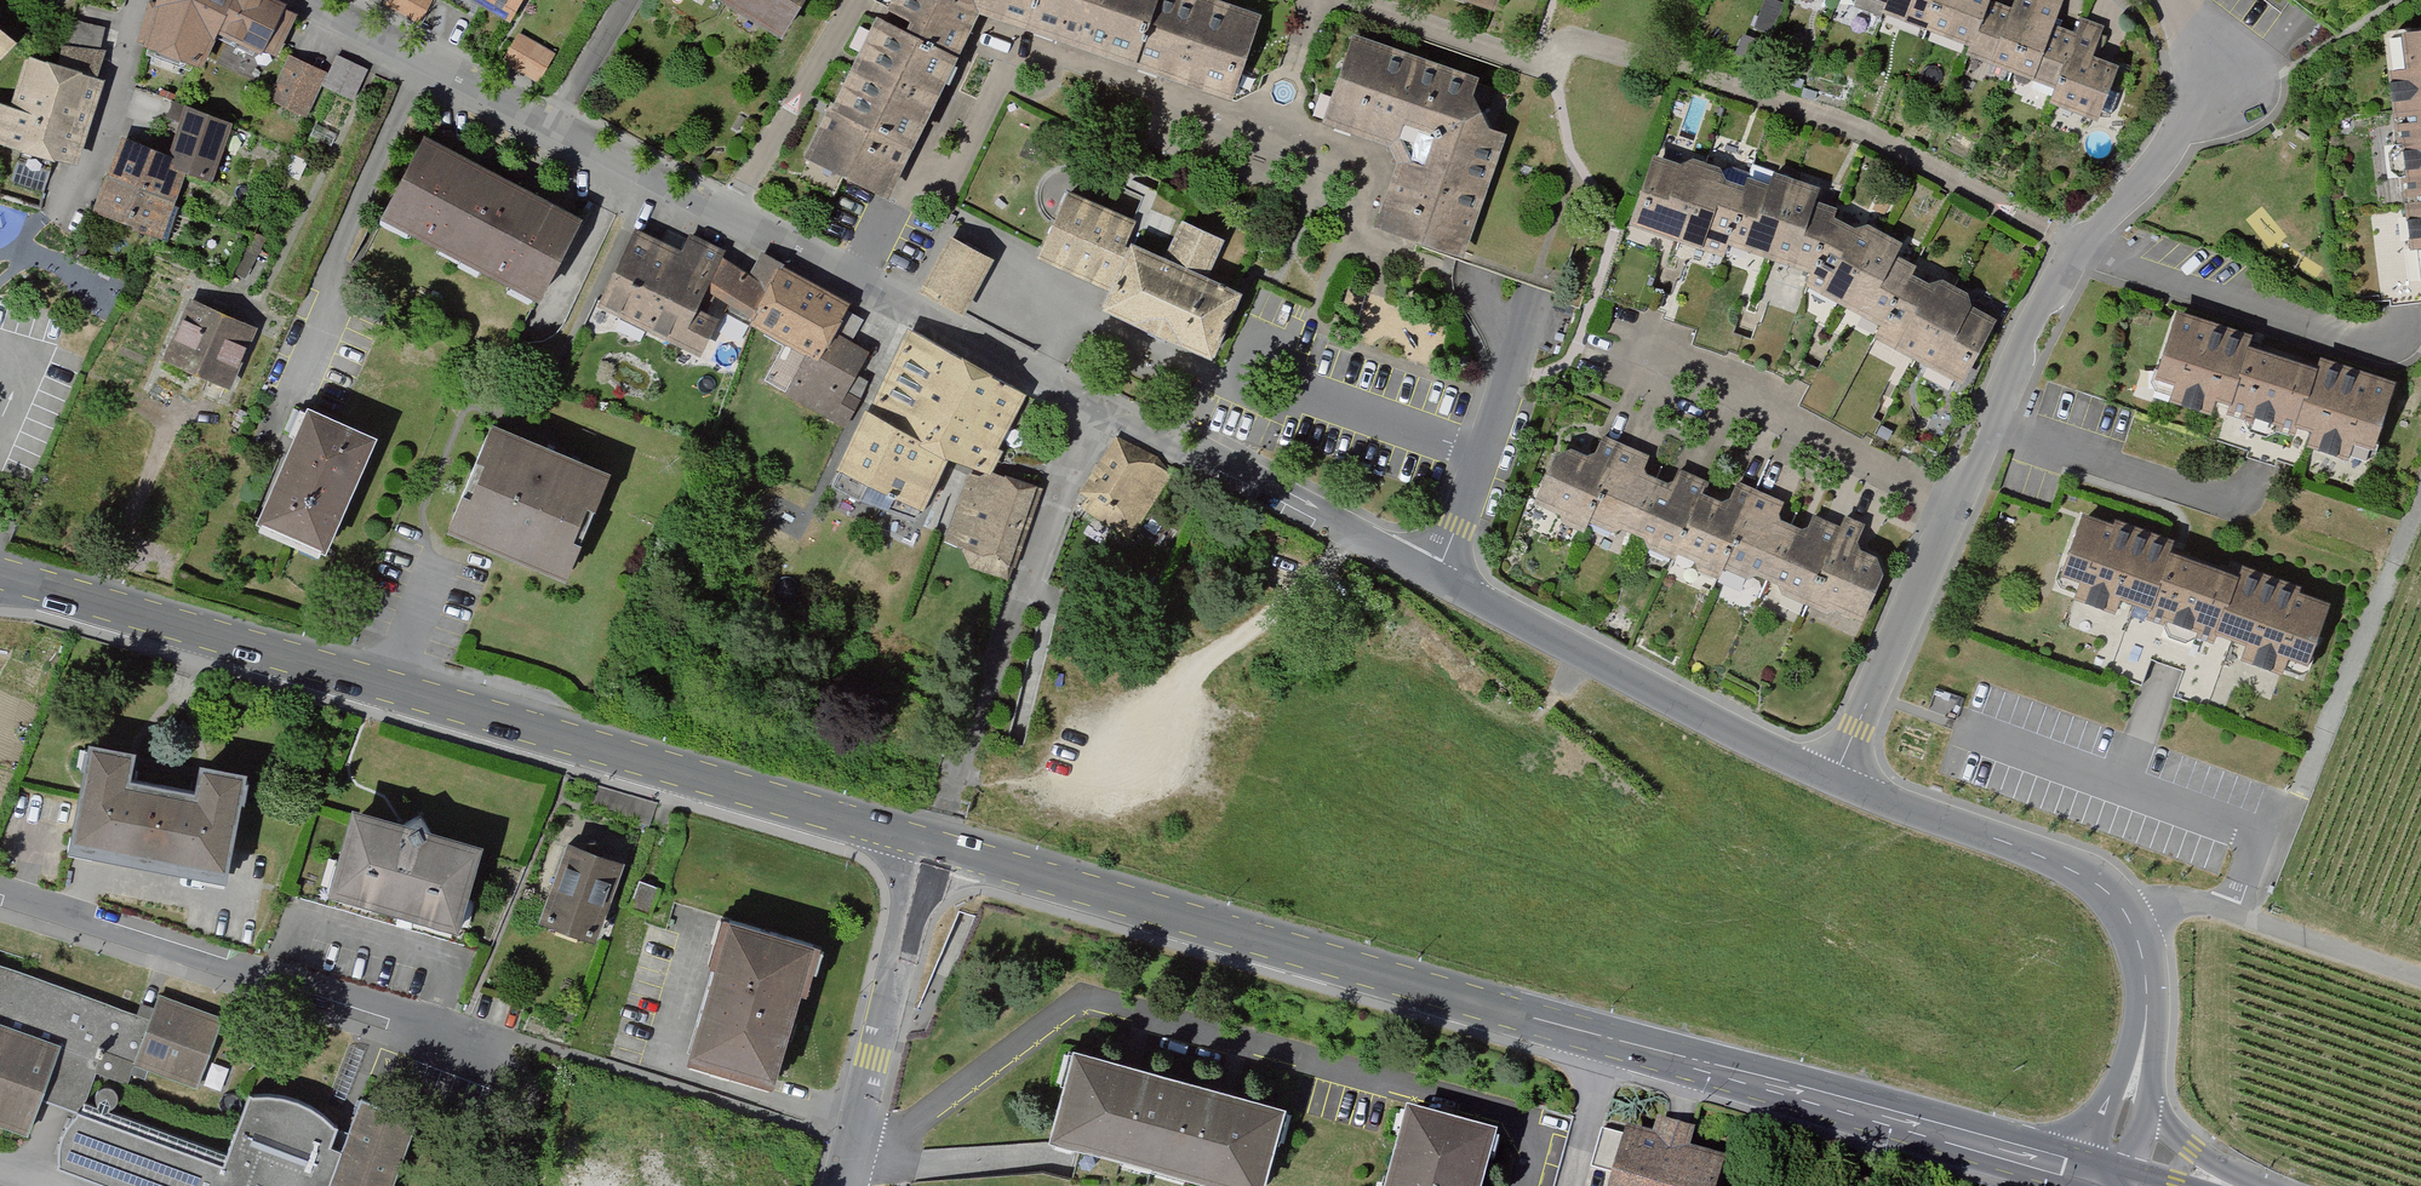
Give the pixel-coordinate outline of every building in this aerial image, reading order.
[(278,64),(299,18),(262,0),(164,0),(150,52),(208,75),(225,35),(278,64)] [(388,3),(420,20),(431,0),(389,0),(388,3)] [(515,21),(527,0),(475,0),(515,21)] [(779,32),(799,0),(727,0),(779,32)] [(1263,9),(1238,0),(892,0),(887,10),(910,23),(908,27),(906,31),(877,16),(831,103),(808,153),(889,195),(958,51),(978,9),(1009,20),(1232,95),(1263,9)] [(1504,22),(1511,0),(1443,0),(1504,22)] [(1885,1),(1878,20),(1901,29),(1907,13),(1975,39),(1970,53),(2055,85),(2047,104),(2104,126),(2128,64),(2098,52),(2109,23),(2080,12),(2074,26),(2058,20),(2066,0),(1883,0),(1885,1)] [(74,23),(61,69),(32,61),(18,111),(0,106),(0,149),(77,171),(118,35),(74,23)] [(13,35),(0,25),(0,48),(13,35)] [(1477,70),(1351,29),(1323,115),(1389,140),(1397,158),(1376,221),(1453,248),(1466,253),(1505,129),(1489,124),(1472,90),(1477,70)] [(541,80),(555,53),(521,34),(506,61),(541,80)] [(2390,41),(2420,257),(2420,36),(2390,41)] [(271,103),(309,121),(323,90),(357,106),(371,74),(339,59),(330,79),(291,60),(271,103)] [(239,128),(190,110),(170,160),(126,143),(97,217),(163,242),(186,181),(215,192),(239,128)] [(581,216),(419,133),(377,214),(538,298),(581,216)] [(1658,164),(1635,233),(1728,266),(1734,251),(1817,279),(1811,295),(1887,334),(1879,347),(1968,392),(1999,326),(1918,284),(1922,272),(1900,262),(1904,249),(1822,209),(1820,193),(1779,178),(1775,192),(1690,162),(1687,172),(1658,164)] [(1040,248),(1038,252),(1076,269),(1109,284),(1113,285),(1104,306),(1157,329),(1208,353),(1239,286),(1233,284),(1208,272),(1225,236),(1182,217),(1165,254),(1138,242),(1130,238),(1125,236),(1134,217),(1111,207),(1106,204),(1068,187),(1042,243),(1040,248)] [(682,250),(635,230),(598,306),(715,361),(735,320),(782,341),(763,378),(839,420),(878,354),(840,333),(855,301),(762,248),(752,271),(723,260),(727,248),(690,231),(682,250)] [(948,233),(919,290),(963,313),(992,256),(948,233)] [(260,325),(191,295),(164,357),(233,387),(260,325)] [(2258,344),(2185,319),(2159,396),(2375,469),(2403,389),(2328,364),(2322,381),(2253,357),(2258,344)] [(1030,402),(911,336),(842,479),(929,521),(955,470),(972,476),(948,548),(966,553),(971,574),(1009,586),(1042,495),(997,480),(1030,402)] [(374,440),(305,410),(254,526),(323,556),(374,440)] [(622,483),(502,434),(457,541),(578,590),(622,483)] [(1567,449),(1537,514),(1591,538),(1596,527),(1742,592),(1750,575),(1868,627),(1892,572),(1853,555),(1867,523),(1845,514),(1838,531),(1740,487),(1735,498),(1602,438),(1592,460),(1567,449)] [(1117,443),(1073,507),(1128,546),(1177,470),(1117,443)] [(2180,552),(2085,517),(2057,592),(2307,685),(2336,605),(2250,573),(2244,588),(2176,562),(2180,552)] [(145,746),(101,738),(82,841),(238,870),(258,765),(210,756),(205,782),(140,771),(145,746)] [(368,800),(344,881),(468,918),(493,837),(368,800)] [(577,838),(549,916),(604,935),(632,857),(577,838)] [(739,911),(699,1048),(791,1074),(830,937),(739,911)] [(29,1141),(44,1103),(77,1109),(86,1105),(100,1071),(131,1083),(136,1070),(198,1093),(227,1019),(162,993),(150,1024),(0,965),(0,1129),(29,1141)] [(1082,1056),(1058,1143),(1215,1185),(1276,1185),(1296,1114),(1082,1056)] [(342,1146),(336,1143),(331,1141),(338,1122),(335,1121),(305,1099),(283,1092),(257,1091),(248,1088),(224,1161),(86,1105),(77,1109),(69,1120),(63,1132),(58,1148),(59,1155),(58,1164),(121,1185),(327,1185),(342,1146)] [(327,1185),(391,1185),(417,1116),(361,1095),(342,1146),(327,1185)] [(1613,1185),(1726,1185),(1736,1153),(1696,1142),(1701,1125),(1663,1114),(1658,1131),(1631,1123),(1613,1185)] [(1405,1121),(1399,1144),(1395,1160),(1388,1185),(1485,1185),(1496,1145),(1405,1121)]
